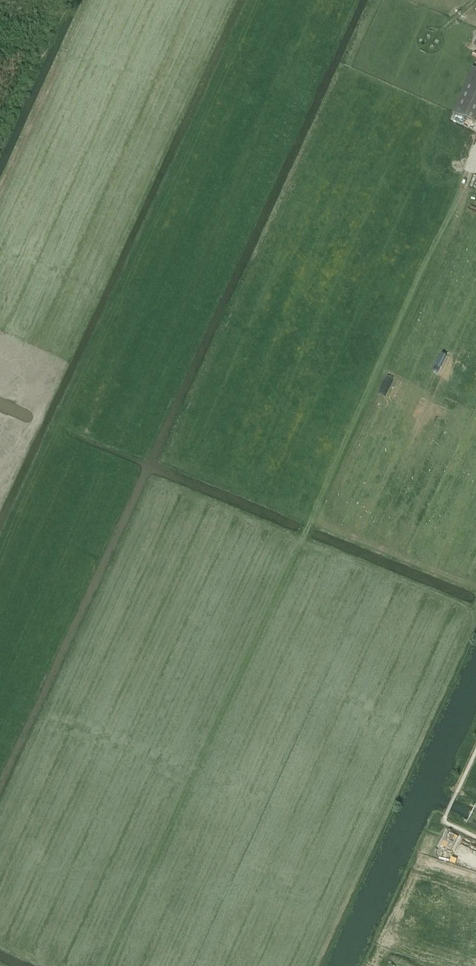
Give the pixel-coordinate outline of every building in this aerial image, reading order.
[(454,113),(473,121),(475,115),(475,69),(473,68),(454,113)]
